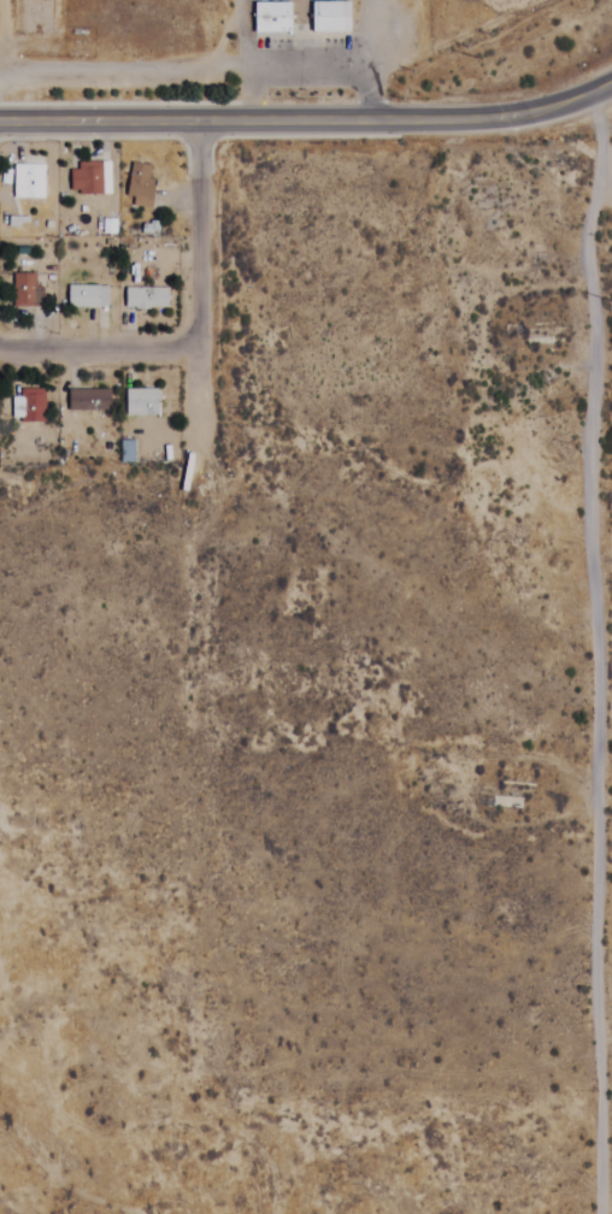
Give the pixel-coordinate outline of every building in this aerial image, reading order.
[(350,3),(313,3),(313,34),(350,34),(350,3)] [(255,5),(255,34),(292,34),(292,4),(255,5)] [(111,196),(111,163),(73,163),(73,196),(111,196)] [(156,181),(150,180),(152,167),(132,165),(127,205),(153,208),(156,181)] [(45,200),(45,166),(14,166),(14,200),(45,200)] [(45,289),(36,289),(36,275),(14,275),(14,309),(45,309),(45,289)] [(109,287),(69,287),(69,309),(109,310),(109,287)] [(168,311),(168,290),(126,290),(126,311),(168,311)] [(45,390),(15,390),(15,423),(45,423),(45,390)] [(110,391),(69,391),(69,412),(110,412),(110,391)] [(158,391),(126,391),(126,418),(158,418),(158,391)]
